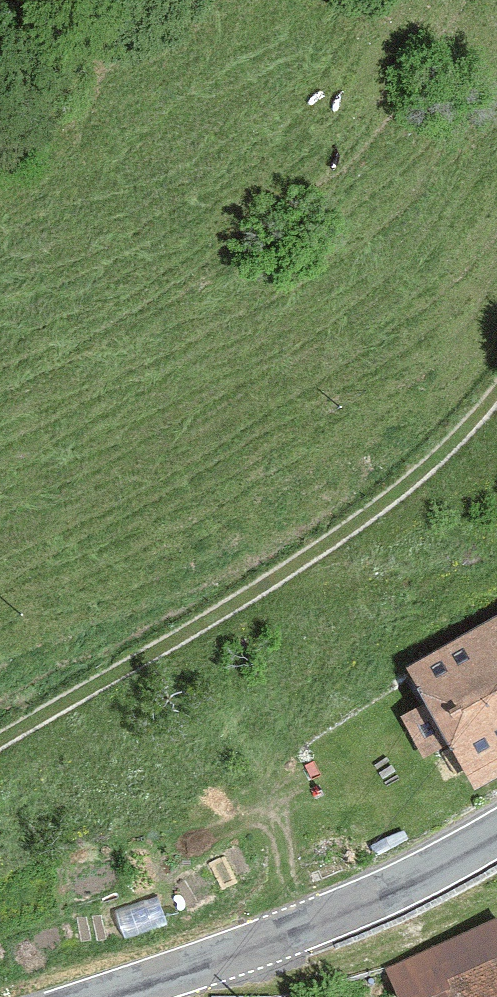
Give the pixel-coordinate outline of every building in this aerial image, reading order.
[(496,774),(496,616),(397,672),(464,793),(496,774)] [(496,920),(376,976),(386,996),(496,996),(496,921),(496,920)]
